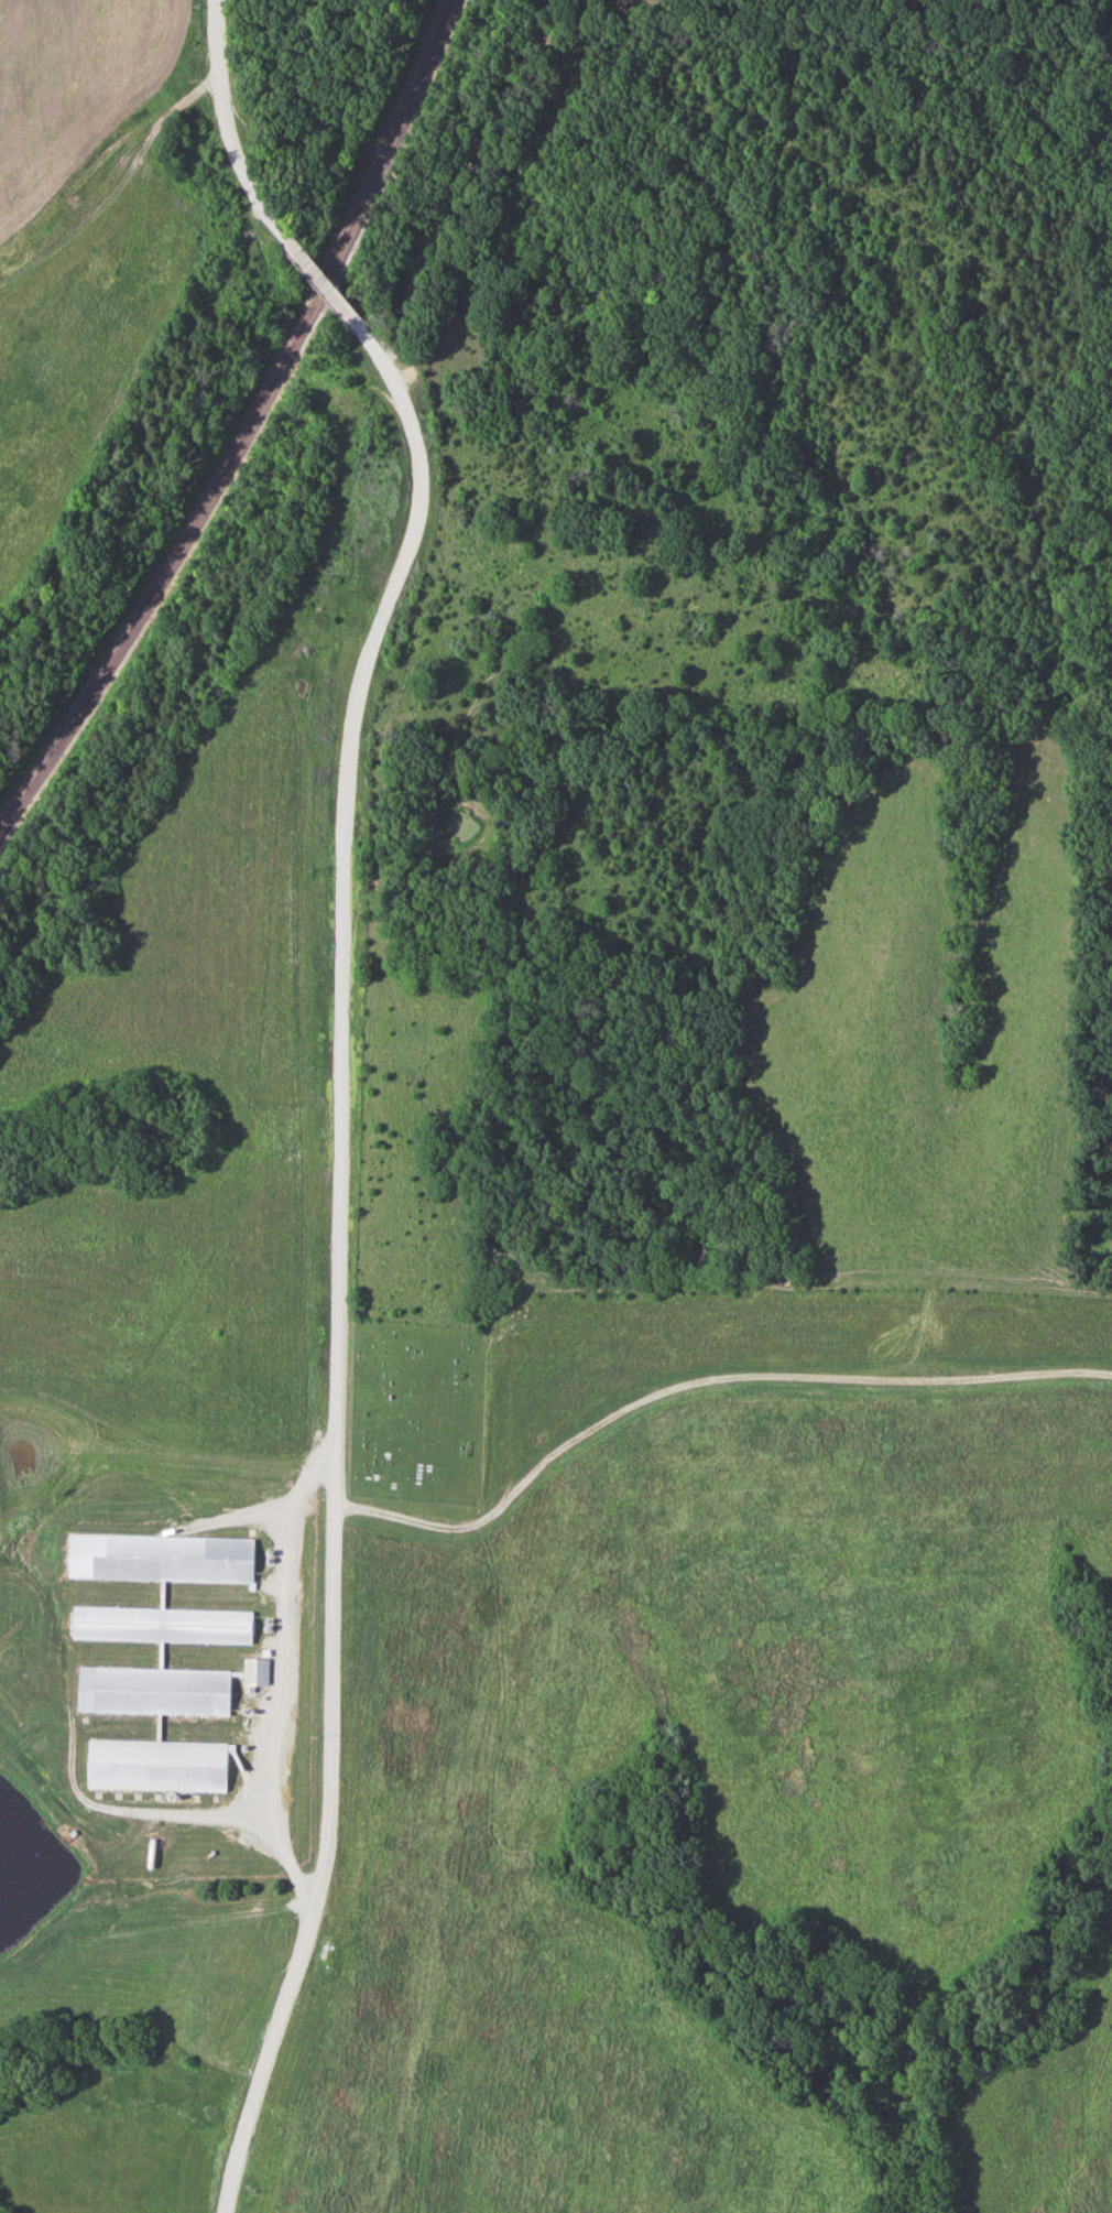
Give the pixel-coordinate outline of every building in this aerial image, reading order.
[(255,1537),(71,1533),(70,1578),(255,1582),(255,1537)] [(75,1606),(74,1639),(253,1643),(254,1611),(165,1608),(75,1606)] [(270,1658),(246,1658),(246,1686),(270,1686),(270,1658)] [(231,1714),(231,1669),(82,1667),(81,1712),(231,1714)] [(228,1791),(229,1742),(92,1739),(91,1789),(228,1791)]
